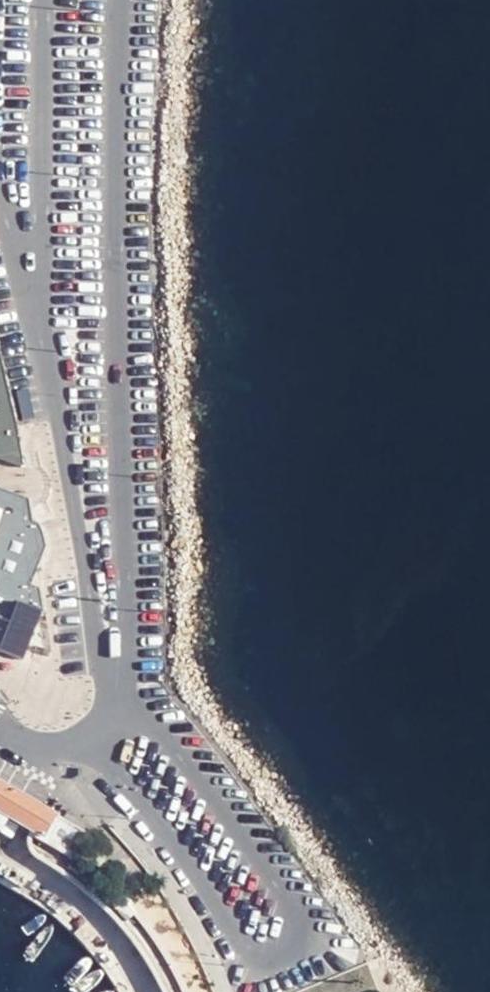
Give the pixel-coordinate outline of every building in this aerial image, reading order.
[(26,472),(23,456),(16,420),(8,386),(0,356),(0,464),(26,472)] [(26,397),(17,400),(22,420),(32,418),(26,397)] [(13,625),(5,653),(28,660),(42,611),(39,587),(32,585),(38,564),(40,558),(42,554),(44,550),(46,546),(46,541),(46,535),(45,532),(42,526),(39,522),(36,518),(33,515),(31,512),(30,508),(29,504),(29,502),(0,493),(0,516),(1,516),(0,518),(0,621),(13,625)] [(70,852),(85,829),(62,819),(65,812),(0,778),(0,825),(7,813),(15,818),(28,826),(70,852)]
